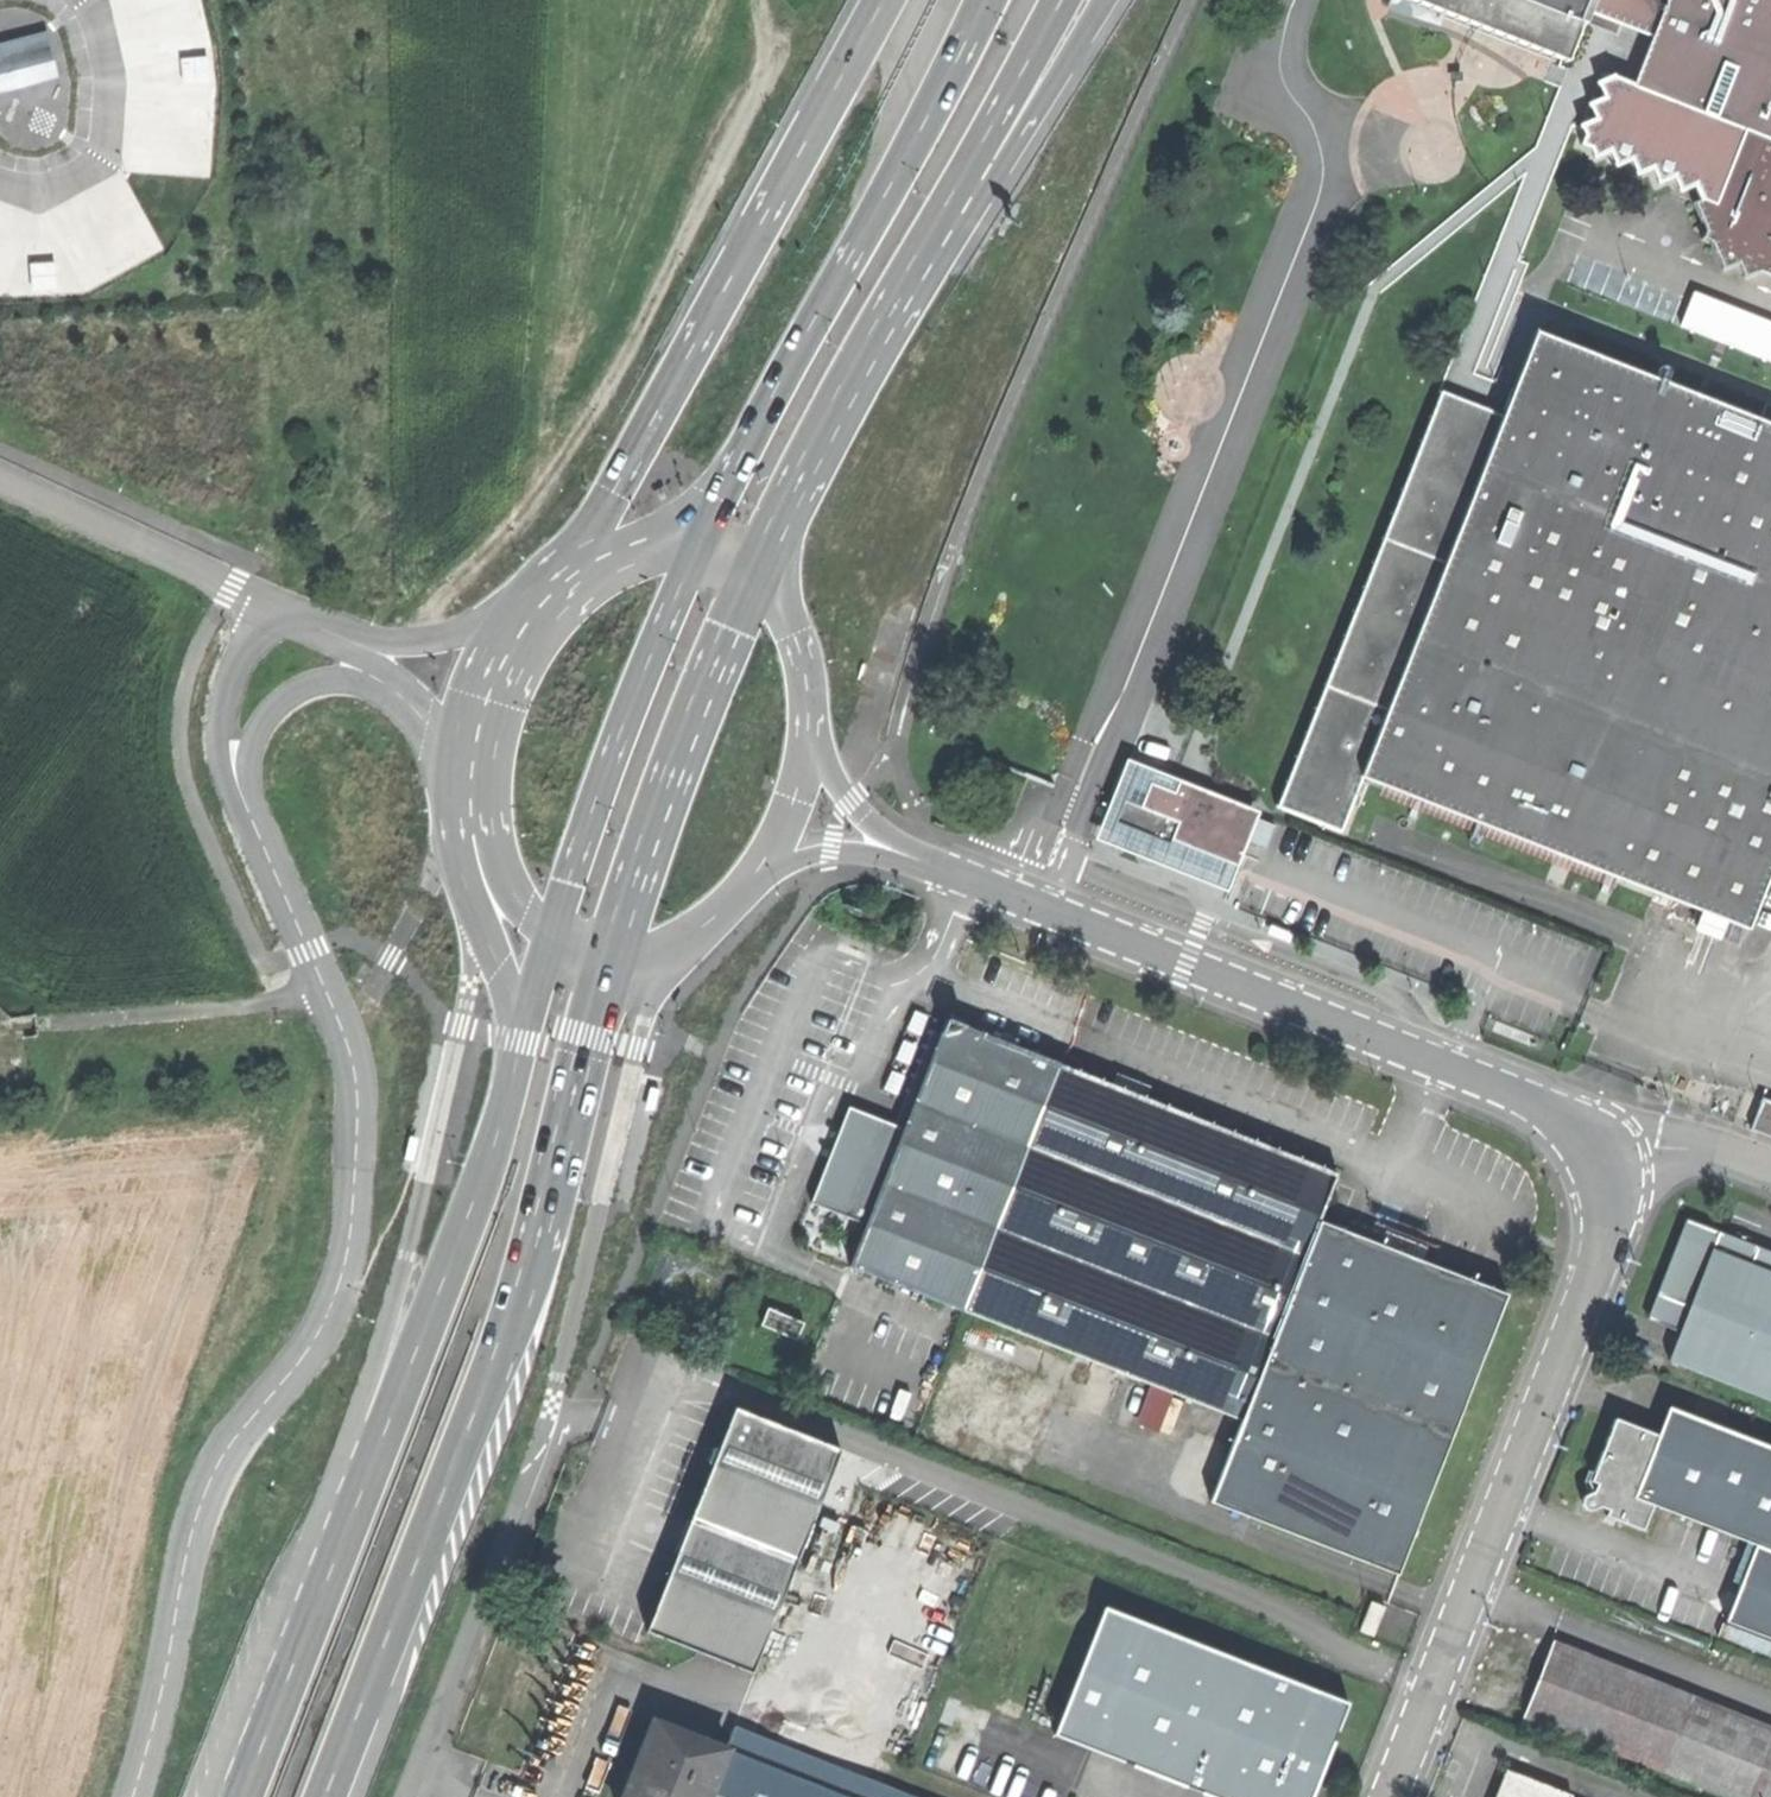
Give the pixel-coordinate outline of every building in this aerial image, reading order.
[(1573,58),(1592,10),(1596,0),(1413,0),(1566,60),(1568,56),(1573,58)] [(1592,10),(1655,34),(1668,0),(1596,0),(1592,10)] [(1655,34),(1636,82),(1756,133),(1770,138),(1770,0),(1668,0),(1655,34)] [(1613,73),(1636,82),(1655,34),(1592,10),(1573,58),(1613,73)] [(0,43),(0,92),(60,78),(48,31),(0,43)] [(210,54),(186,57),(188,80),(212,77),(210,54)] [(1695,185),(1702,200),(1713,196),(1721,199),(1725,189),(1738,184),(1733,169),(1744,165),(1736,149),(1751,145),(1756,133),(1636,82),(1613,73),(1597,81),(1603,97),(1588,103),(1594,118),(1579,124),(1583,135),(1579,144),(1589,148),(1594,159),(1609,152),(1616,168),(1631,161),(1638,176),(1653,169),(1660,184),(1674,177),(1681,193),(1695,185)] [(1756,133),(1751,145),(1736,149),(1744,165),(1733,169),(1738,184),(1725,189),(1721,199),(1713,196),(1702,200),(1696,203),(1705,232),(1702,241),(1711,244),(1722,272),(1736,265),(1744,280),(1758,274),(1770,278),(1770,138),(1756,133)] [(57,259),(35,261),(37,286),(58,285),(57,259)] [(1503,412),(1361,772),(1539,843),(1747,924),(1770,863),(1770,422),(1536,330),(1503,412)] [(1361,772),(1503,412),(1438,386),(1274,799),(1340,825),(1361,772)] [(1128,760),(1095,843),(1228,896),(1262,813),(1128,760)] [(1321,1219),(1339,1173),(1128,1092),(946,1022),(903,1133),(850,1112),(814,1206),(866,1226),(851,1265),(1244,1416),(1321,1219)] [(1770,1133),(1770,1097),(1764,1094),(1751,1125),(1770,1133)] [(1684,1215),(1654,1291),(1686,1304),(1709,1245),(1749,1261),(1756,1244),(1728,1233),(1684,1215)] [(1508,1291),(1321,1219),(1244,1416),(1212,1499),(1399,1572),(1508,1291)] [(1756,1244),(1749,1261),(1770,1270),(1770,1250),(1756,1244)] [(1770,1398),(1770,1270),(1749,1261),(1709,1245),(1686,1304),(1676,1328),(1665,1356),(1770,1398)] [(1644,1315),(1676,1328),(1686,1304),(1654,1291),(1644,1315)] [(761,1324),(799,1339),(806,1322),(768,1307),(761,1324)] [(1588,1479),(1593,1481),(1589,1490),(1579,1496),(1577,1504),(1582,1510),(1590,1510),(1597,1506),(1609,1511),(1608,1514),(1640,1527),(1651,1501),(1753,1543),(1740,1573),(1743,1574),(1726,1617),(1770,1635),(1770,1445),(1671,1404),(1660,1432),(1615,1413),(1604,1440),(1588,1479)] [(840,1448),(733,1405),(692,1508),(643,1630),(750,1672),(840,1448)] [(1107,1606),(1054,1736),(1216,1796),(1315,1796),(1355,1702),(1107,1606)] [(1362,1624),(1380,1631),(1386,1614),(1368,1607),(1362,1624)] [(1523,1711),(1659,1765),(1682,1707),(1688,1690),(1549,1635),(1539,1660),(1542,1662),(1535,1679),(1523,1711)] [(1710,1718),(1717,1701),(1688,1690),(1682,1707),(1710,1718)] [(1717,1701),(1710,1718),(1682,1707),(1659,1765),(1739,1796),(1770,1796),(1770,1723),(1717,1701)] [(724,1747),(652,1719),(635,1763),(622,1796),(704,1796),(724,1747)] [(733,1724),(724,1747),(704,1796),(920,1796),(733,1724)] [(1572,1790),(1503,1763),(1490,1796),(1569,1796),(1572,1790)]
